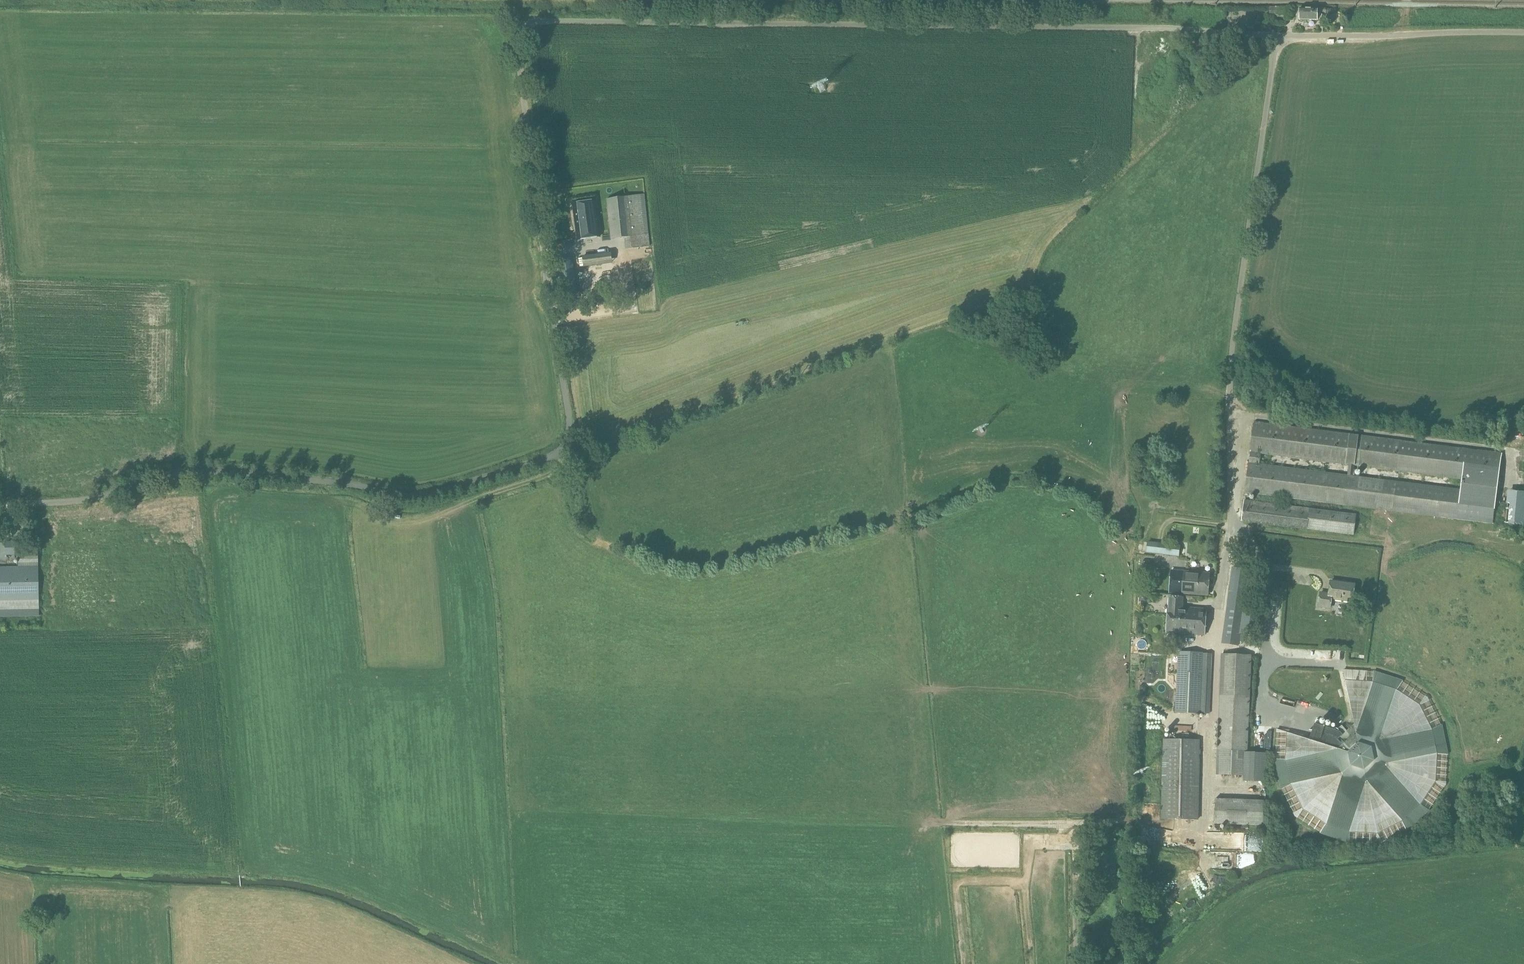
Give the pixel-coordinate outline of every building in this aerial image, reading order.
[(1286,16),(1286,19),(1292,20),(1292,7),(1287,7),(1287,8),(1283,8),(1283,7),(1275,7),(1270,7),(1270,15),(1286,16)] [(1300,8),(1300,20),(1318,20),(1318,19),(1322,20),(1323,14),(1318,14),(1318,13),(1323,13),(1326,13),(1326,8),(1323,8),(1318,8),(1300,8)] [(606,199),(610,240),(624,238),(625,250),(650,247),(644,195),(606,199)] [(572,204),(577,240),(600,237),(595,201),(572,204)] [(1519,444),(1519,436),(1506,435),(1505,443),(1519,444)] [(1490,524),(1498,452),(1390,441),(1388,457),(1336,452),(1335,463),(1320,462),(1321,449),(1247,441),(1242,487),(1250,488),(1249,495),(1400,511),(1401,501),(1425,503),(1424,517),(1490,524)] [(1254,528),(1278,531),(1280,520),(1285,521),(1283,531),(1288,532),(1290,520),(1272,518),(1271,523),(1260,521),(1255,520),(1254,528)] [(5,542),(5,556),(18,556),(19,566),(0,566),(0,609),(39,609),(38,566),(38,553),(25,554),(24,542),(5,542)] [(1155,554),(1156,543),(1148,542),(1146,553),(1155,554)] [(1163,544),(1162,555),(1179,557),(1180,546),(1163,544)] [(1229,591),(1222,644),(1239,646),(1240,638),(1241,637),(1241,634),(1244,611),(1248,583),(1249,574),(1250,570),(1233,567),(1232,568),(1229,591)] [(1172,570),(1170,593),(1188,594),(1208,596),(1215,596),(1215,588),(1208,587),(1210,573),(1187,571),(1179,571),(1172,570)] [(1332,598),(1353,601),(1355,584),(1331,581),(1329,594),(1321,593),(1319,606),(1331,608),(1332,598)] [(1169,606),(1167,633),(1205,635),(1207,609),(1182,607),(1183,598),(1170,597),(1169,606)] [(1176,713),(1210,714),(1212,654),(1204,653),(1179,652),(1176,713)] [(1221,654),(1218,752),(1248,753),(1252,656),(1221,654)] [(1373,683),(1345,681),(1355,724),(1347,731),(1342,725),(1336,731),(1315,723),(1310,740),(1288,732),(1287,760),(1291,784),(1304,809),(1327,824),(1350,831),(1378,833),(1402,820),(1420,804),(1435,781),(1437,754),(1432,730),(1419,705),(1396,690),(1373,683)] [(1161,818),(1197,819),(1198,741),(1162,740),(1161,818)] [(1261,801),(1214,801),(1213,823),(1261,823),(1261,801)] [(1224,837),(1225,854),(1260,852),(1259,835),(1224,837)] [(1214,878),(1225,875),(1222,864),(1211,867),(1214,878)]
